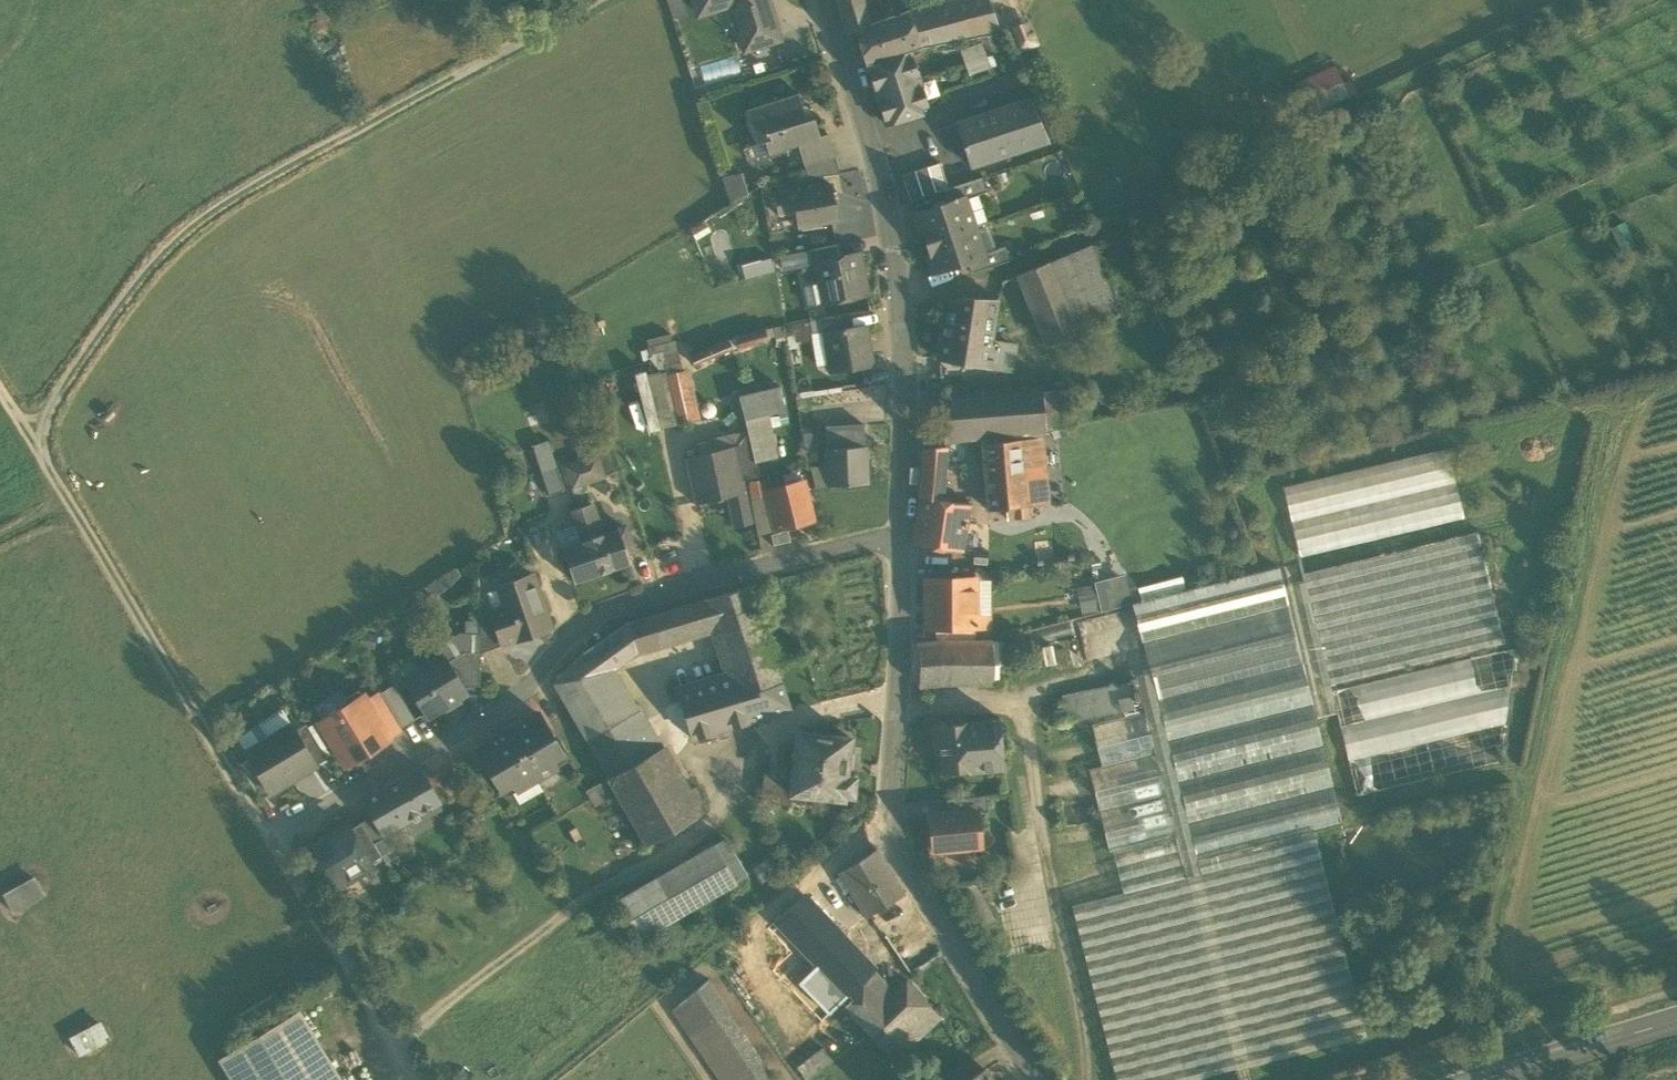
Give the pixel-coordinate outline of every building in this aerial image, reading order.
[(672,16),(686,13),(683,0),(668,0),(672,16)] [(739,32),(773,21),(766,0),(729,0),(739,32)] [(861,0),(839,0),(843,15),(862,9),(861,0)] [(999,29),(989,0),(950,0),(908,11),(918,44),(999,29)] [(855,27),(867,64),(909,51),(919,48),(918,44),(908,11),(855,27)] [(739,32),(745,49),(779,39),(773,21),(739,32)] [(962,49),(967,63),(984,57),(979,43),(962,49)] [(867,64),(877,94),(919,81),(909,51),(867,64)] [(988,68),(984,57),(967,63),(971,74),(988,68)] [(1306,75),(1321,106),(1349,93),(1334,62),(1306,75)] [(926,105),(919,81),(877,94),(886,125),(920,115),(918,108),(926,105)] [(768,135),(773,153),(801,144),(800,141),(819,136),(813,118),(806,120),(798,93),(745,110),(755,139),(768,135)] [(957,123),(971,166),(1046,141),(1028,100),(957,123)] [(801,144),(808,164),(834,157),(827,133),(819,136),(800,141),(801,144)] [(840,174),(834,157),(808,164),(812,178),(840,174)] [(927,167),(936,192),(943,190),(948,188),(940,163),(927,167)] [(915,171),(923,196),(936,192),(927,167),(915,171)] [(911,201),(923,196),(915,171),(902,175),(911,201)] [(943,190),(948,203),(964,197),(965,199),(977,195),(986,192),(981,177),(948,188),(943,190)] [(830,184),(791,190),(794,212),(797,227),(836,220),(830,184)] [(778,215),(794,212),(791,190),(775,193),(778,215)] [(977,195),(965,199),(974,226),(987,222),(977,195)] [(927,242),(974,226),(965,199),(964,197),(948,203),(914,214),(920,231),(923,229),(927,242)] [(983,253),(974,226),(927,242),(931,254),(928,255),(933,272),(967,260),(984,255),(983,253)] [(1091,242),(1074,250),(1105,321),(1123,313),(1091,242)] [(813,249),(815,262),(839,258),(837,244),(813,249)] [(967,260),(971,273),(1009,260),(1004,246),(983,253),(984,255),(967,260)] [(1074,250),(1061,256),(1092,327),(1105,321),(1074,250)] [(815,262),(819,283),(823,302),(866,294),(859,254),(839,258),(815,262)] [(1078,333),(1092,327),(1061,256),(1047,262),(1078,333)] [(743,264),(746,275),(774,269),(772,257),(743,264)] [(1048,346),(1078,333),(1047,262),(1017,275),(1048,346)] [(808,305),(823,302),(819,283),(804,286),(808,305)] [(936,357),(962,362),(971,312),(994,316),(997,302),(965,296),(950,302),(947,301),(936,357)] [(962,362),(995,368),(999,347),(989,345),(990,340),(994,316),(971,312),(962,362)] [(810,321),(812,334),(824,332),(842,329),(840,316),(810,321)] [(765,325),(734,332),(737,345),(768,338),(765,325)] [(824,332),(831,372),(872,366),(865,325),(842,329),(824,332)] [(647,337),(654,370),(681,364),(674,331),(647,337)] [(717,336),(688,344),(694,362),(737,350),(733,335),(718,340),(717,336)] [(999,347),(995,368),(1011,371),(1016,345),(990,340),(989,345),(999,347)] [(667,374),(678,422),(693,418),(691,407),(683,371),(667,374)] [(739,394),(753,461),(775,456),(766,413),(784,409),(779,385),(739,394)] [(1067,389),(1041,392),(1044,429),(1070,427),(1067,389)] [(943,441),(1044,429),(1041,392),(940,399),(943,441)] [(805,442),(823,438),(820,423),(802,426),(805,442)] [(825,427),(826,447),(863,445),(862,425),(825,427)] [(1040,436),(1019,438),(1026,506),(1046,504),(1043,470),(1041,444),(1040,436)] [(1007,508),(1026,506),(1019,438),(982,441),(984,460),(989,510),(1007,508)] [(1056,443),(1041,444),(1043,470),(1058,469),(1056,443)] [(695,499),(730,492),(744,489),(735,445),(686,455),(695,499)] [(865,482),(863,445),(826,447),(828,484),(865,482)] [(918,497),(942,501),(945,466),(946,446),(924,448),(918,497)] [(1283,487),(1300,557),(1464,517),(1447,448),(1283,487)] [(565,466),(573,487),(604,476),(597,455),(565,466)] [(540,472),(549,496),(559,492),(565,490),(556,466),(540,472)] [(769,489),(771,496),(802,488),(800,482),(769,489)] [(771,496),(778,527),(794,523),(810,520),(802,488),(771,496)] [(750,521),(744,489),(730,492),(733,504),(731,504),(735,524),(750,521)] [(912,546),(962,554),(970,506),(942,501),(918,497),(912,546)] [(571,510),(582,541),(594,575),(630,563),(624,546),(630,543),(624,527),(618,529),(618,528),(602,534),(591,503),(571,510)] [(1007,508),(1008,520),(1027,518),(1026,506),(1007,508)] [(794,523),(778,527),(779,532),(788,530),(795,528),(794,523)] [(771,534),(773,545),(790,541),(788,530),(779,532),(771,534)] [(1305,579),(1331,685),(1504,644),(1477,532),(1304,574),(1305,579)] [(574,582),(594,575),(582,541),(562,548),(574,582)] [(1143,641),(1287,605),(1282,585),(1278,568),(1133,604),(1143,641)] [(1094,582),(1094,583),(1100,609),(1101,612),(1132,604),(1124,574),(1094,582)] [(493,612),(503,644),(550,628),(533,576),(503,586),(510,606),(493,612)] [(925,579),(925,627),(935,627),(974,626),(988,626),(988,615),(975,615),(974,579),(974,578),(925,579)] [(988,579),(974,579),(975,615),(988,615),(988,579)] [(1305,579),(1282,585),(1287,605),(1315,717),(1337,711),(1332,692),(1331,685),(1305,579)] [(1082,613),(1100,609),(1094,583),(1076,587),(1082,613)] [(719,631),(734,677),(740,696),(779,683),(748,587),(709,598),(719,631)] [(709,598),(628,623),(638,652),(639,656),(719,631),(709,598)] [(1313,830),(1342,823),(1315,717),(1287,605),(1143,641),(1150,672),(1200,873),(1186,877),(1123,893),(1072,906),(1116,1079),(1197,1079),(1366,1037),(1313,830)] [(479,617),(479,652),(503,644),(493,612),(479,617)] [(580,655),(569,668),(591,688),(614,670),(638,652),(628,623),(580,655)] [(935,627),(935,640),(974,639),(974,626),(935,627)] [(478,629),(455,629),(454,648),(478,648),(478,629)] [(917,644),(918,687),(991,685),(991,678),(990,642),(917,644)] [(1337,711),(1357,795),(1500,761),(1514,649),(1332,692),(1337,711)] [(447,662),(463,689),(466,687),(480,686),(479,653),(464,652),(447,662)] [(406,682),(428,718),(466,694),(463,689),(447,662),(442,655),(419,669),(421,672),(406,682)] [(555,683),(588,740),(638,711),(614,670),(591,688),(569,668),(555,683)] [(1144,712),(1186,877),(1200,873),(1150,672),(1136,675),(1144,712)] [(789,708),(779,683),(740,696),(734,677),(679,693),(692,738),(743,722),(789,708)] [(1056,710),(1057,723),(1078,719),(1134,709),(1129,683),(1062,696),(1063,709),(1056,710)] [(320,722),(346,764),(388,739),(364,700),(365,700),(359,690),(345,698),(336,712),(320,722)] [(364,700),(388,739),(403,730),(379,691),(365,700),(364,700)] [(658,748),(638,711),(588,740),(609,777),(658,748)] [(1113,852),(1123,893),(1186,877),(1144,712),(1092,725),(1102,766),(1089,770),(1110,852),(1113,852)] [(539,714),(509,732),(478,749),(506,797),(537,779),(567,761),(539,714)] [(998,720),(968,723),(972,771),(1002,769),(998,720)] [(290,723),(268,737),(293,779),(316,765),(295,731),(290,723)] [(943,774),(972,771),(968,723),(932,726),(934,746),(941,746),(943,774)] [(295,731),(316,765),(327,758),(306,724),(295,731)] [(792,792),(842,798),(843,794),(853,795),(855,776),(845,775),(849,737),(797,731),(796,746),(782,745),(779,774),(792,776),(791,792),(792,792)] [(271,792),(293,779),(268,737),(245,751),(250,758),(271,792)] [(646,843),(696,813),(685,793),(677,780),(658,748),(609,777),(646,843)] [(252,788),(259,799),(271,792),(250,758),(238,765),(252,788)] [(386,789),(405,821),(439,802),(420,770),(386,789)] [(766,802),(791,805),(791,799),(792,792),(791,792),(792,776),(779,774),(764,773),(761,802),(766,802)] [(695,787),(685,793),(696,813),(707,807),(695,787)] [(364,801),(384,834),(405,821),(386,789),(364,801)] [(947,800),(948,814),(976,811),(976,812),(988,811),(986,796),(947,800)] [(931,830),(933,851),(980,846),(976,812),(976,811),(948,814),(931,815),(932,830),(931,830)] [(348,831),(369,865),(382,857),(361,823),(348,831)] [(306,848),(329,887),(344,878),(347,882),(371,868),(369,865),(348,831),(347,829),(331,839),(328,835),(306,848)] [(619,900),(641,937),(735,882),(713,845),(619,900)] [(838,872),(865,917),(904,894),(877,849),(838,872)] [(14,911),(45,894),(34,875),(3,892),(14,911)] [(804,895),(774,922),(817,966),(799,984),(829,1015),(848,996),(863,981),(874,970),(875,969),(804,895)] [(874,970),(863,981),(884,1003),(894,993),(874,970)] [(720,1079),(765,1079),(772,1075),(707,980),(672,1009),(720,1079)] [(907,981),(894,993),(884,1003),(863,981),(848,996),(851,1000),(843,1008),(844,1008),(868,1035),(882,1050),(906,1028),(929,1005),(907,981)] [(929,1005),(906,1028),(918,1039),(941,1017),(929,1005)] [(297,1013),(221,1059),(234,1079),(338,1079),(297,1013)] [(71,1033),(77,1052),(109,1041),(103,1022),(71,1033)] [(894,1063),(918,1039),(906,1028),(882,1050),(894,1063)] [(805,1079),(807,1079),(833,1061),(824,1048),(797,1068),(805,1079)] [(968,1078),(961,1066),(938,1079),(965,1079),(968,1078)] [(985,1068),(968,1078),(965,1079),(992,1079),(985,1068)]
